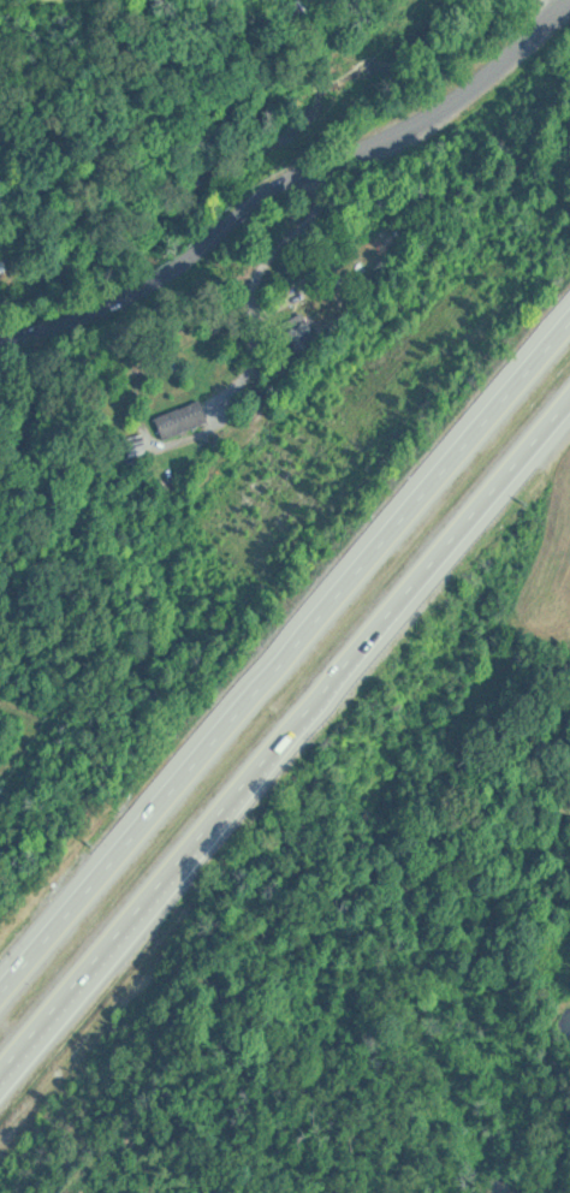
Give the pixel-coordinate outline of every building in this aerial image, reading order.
[(168,440),(212,420),(203,398),(158,418),(168,440)]
